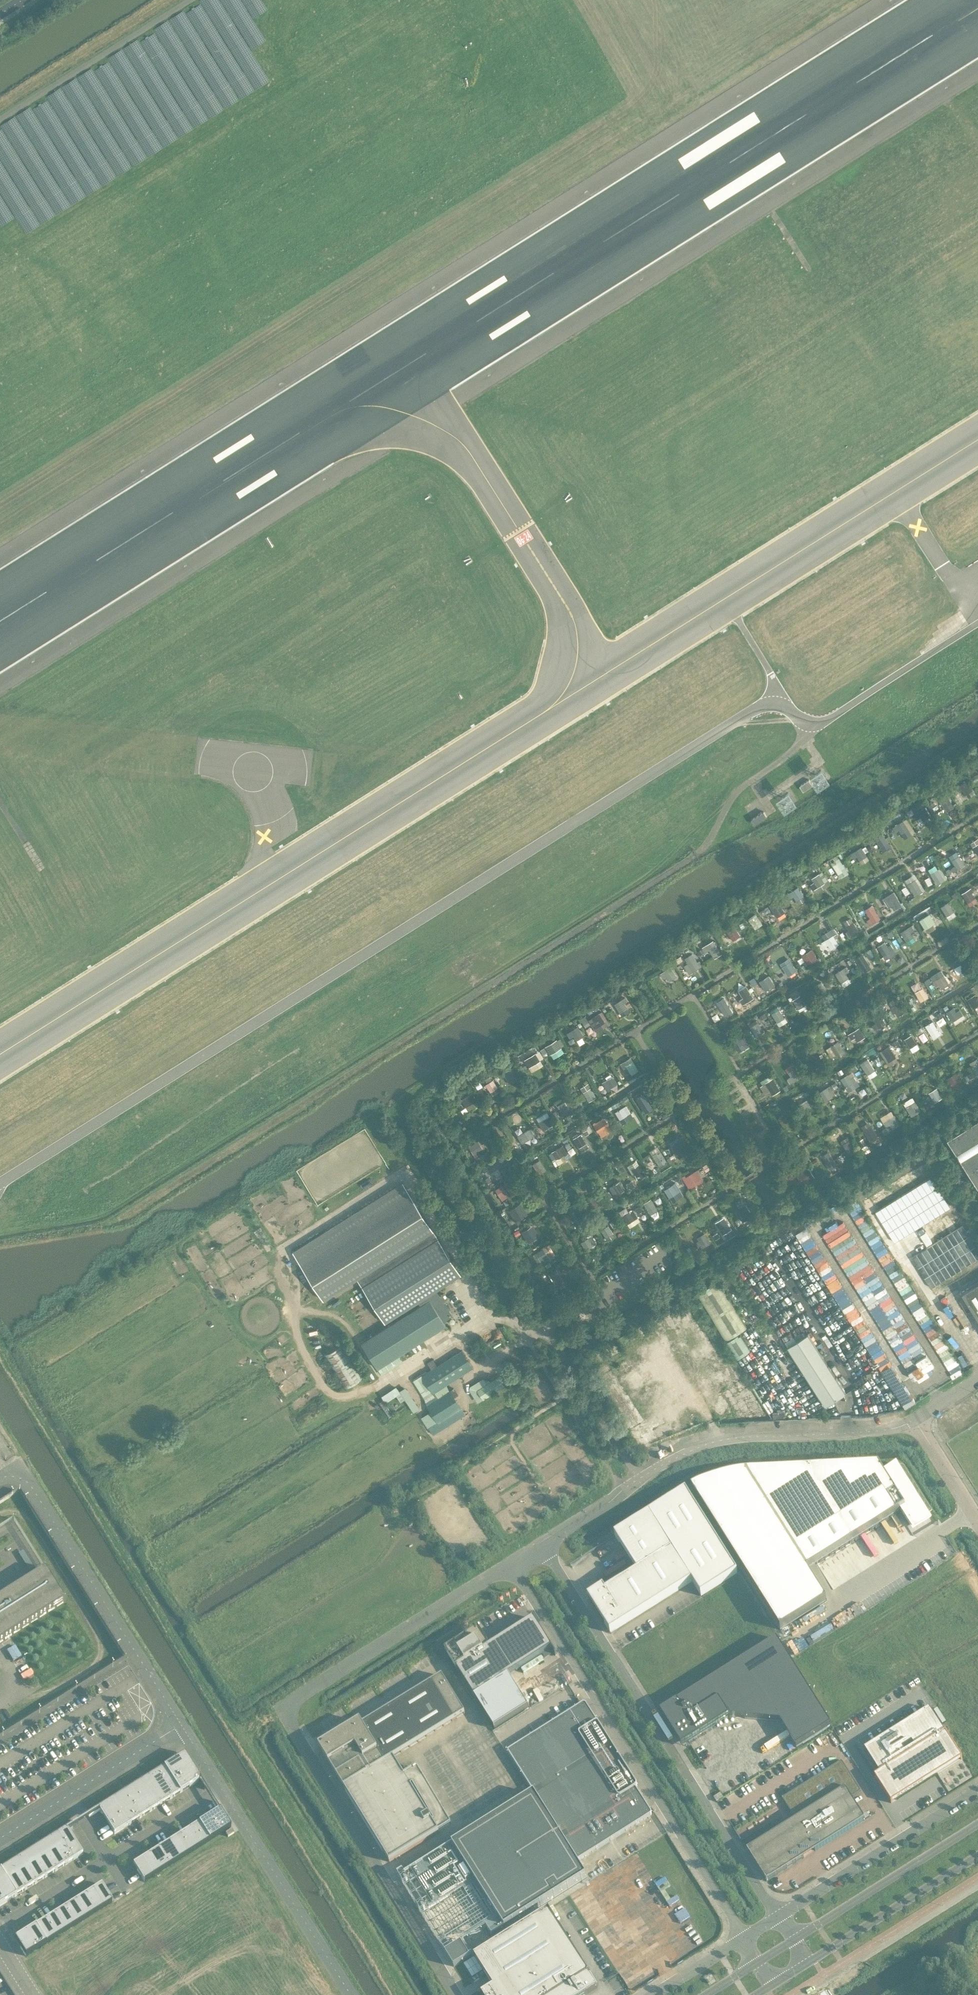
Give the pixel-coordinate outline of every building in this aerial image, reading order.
[(973,789),(967,780),(957,787),(959,791),(963,789),(966,793),(973,789)] [(952,802),(946,793),(939,798),(944,807),(952,802)] [(930,816),(925,807),(918,811),(914,814),(917,819),(921,816),(924,820),(930,816)] [(755,824),(767,816),(764,811),(751,819),(755,824)] [(909,829),(903,820),(892,827),(895,832),(900,830),(902,833),(909,829)] [(888,842),(882,833),(875,838),(881,847),(888,842)] [(867,855),(861,846),(850,853),(853,858),(857,856),(859,860),(867,855)] [(964,864),(959,855),(952,860),(958,868),(964,864)] [(846,869),(840,860),(833,864),(839,873),(846,869)] [(945,880),(937,869),(931,873),(938,884),(945,880)] [(825,882),(820,873),(812,877),(815,881),(811,884),(814,889),(818,886),(825,882)] [(922,891),(917,882),(915,878),(908,883),(915,895),(922,891)] [(804,895),(799,886),(792,890),(788,893),(791,898),(795,895),(798,899),(804,895)] [(977,901),(969,888),(962,892),(970,905),(977,901)] [(901,904),(895,895),(888,899),(894,908),(901,904)] [(778,899),(770,904),(775,913),(778,917),(786,911),(778,899)] [(953,910),(948,902),(941,906),(946,915),(953,910)] [(880,917),(875,908),(867,913),(870,917),(866,920),(869,924),(880,917)] [(763,924),(756,913),(748,918),(755,929),(763,924)] [(936,922),(930,913),(920,919),(926,929),(936,922)] [(859,930),(853,922),(846,926),(848,929),(846,931),(849,937),(852,935),(859,930)] [(740,935),(735,926),(728,931),(724,934),(727,939),(732,937),(734,939),(740,935)] [(913,936),(907,927),(900,932),(905,940),(913,936)] [(839,944),(833,934),(821,942),(824,946),(827,944),(831,949),(839,944)] [(720,949),(714,939),(707,944),(703,946),(706,952),(710,949),(713,953),(720,949)] [(890,950),(884,942),(878,946),(883,954),(890,950)] [(817,957),(811,948),(801,954),(807,964),(817,957)] [(696,959),(692,953),(686,957),(689,963),(685,965),(690,974),(700,967),(696,959)] [(869,964),(863,955),(856,960),(862,968),(869,964)] [(949,964),(958,977),(970,969),(962,956),(949,964)] [(797,971),(788,958),(781,963),(783,966),(789,976),(797,971)] [(678,975),(672,966),(660,973),(664,978),(667,976),(670,980),(678,975)] [(846,966),(842,968),(835,973),(841,981),(848,977),(846,974),(849,971),(846,966)] [(950,983),(941,970),(934,974),(936,978),(933,980),(936,986),(939,984),(942,988),(950,983)] [(774,983),(768,975),(760,980),(766,990),(775,985),(774,983)] [(827,990),(821,981),(814,986),(820,994),(827,990)] [(745,1002),(753,997),(746,986),(738,991),(739,993),(745,1002)] [(929,996),(923,987),(915,992),(921,1001),(929,996)] [(975,988),(964,995),(975,1014),(977,1012),(977,994),(975,988)] [(805,1003),(800,995),(793,999),(799,1008),(805,1003)] [(628,1008),(625,1003),(628,1001),(625,996),(614,1003),(620,1013),(628,1008)] [(732,1011),(726,1001),(719,1006),(725,1015),(732,1011)] [(907,1010),(902,1001),(895,1005),(892,1007),(898,1016),(907,1010)] [(955,1026),(962,1021),(954,1007),(946,1012),(955,1026)] [(785,1018),(779,1008),(770,1014),(775,1023),(785,1018)] [(609,1024),(601,1012),(592,1017),(594,1021),(591,1023),(597,1031),(609,1024)] [(886,1023),(880,1015),(873,1019),(879,1028),(886,1023)] [(763,1031),(757,1021),(750,1026),(756,1035),(763,1031)] [(938,1030),(933,1021),(926,1025),(931,1034),(938,1030)] [(584,1035),(578,1026),(567,1033),(571,1038),(574,1036),(577,1040),(584,1035)] [(865,1036),(860,1027),(849,1034),(852,1040),(855,1038),(857,1042),(865,1036)] [(750,1047),(741,1032),(730,1039),(740,1053),(750,1047)] [(916,1043),(911,1034),(904,1038),(910,1047),(916,1043)] [(562,1046),(557,1039),(546,1046),(551,1054),(562,1046)] [(845,1052),(838,1040),(830,1045),(837,1057),(845,1052)] [(895,1056),(890,1047),(888,1045),(882,1049),(889,1060),(895,1056)] [(540,1061),(535,1053),(524,1059),(529,1067),(540,1061)] [(821,1064),(816,1055),(809,1059),(815,1068),(821,1064)] [(639,1069),(631,1056),(619,1063),(625,1072),(628,1070),(631,1074),(639,1069)] [(867,1074),(875,1070),(868,1058),(860,1063),(867,1074)] [(519,1073),(515,1066),(503,1072),(508,1080),(519,1073)] [(802,1076),(796,1067),(788,1072),(791,1076),(787,1078),(791,1083),(802,1076)] [(962,1084),(957,1076),(955,1073),(946,1078),(954,1090),(962,1084)] [(853,1083),(848,1074),(841,1078),(846,1087),(853,1083)] [(610,1086),(617,1082),(612,1075),(606,1079),(602,1082),(608,1092),(612,1089),(610,1086)] [(780,1090),(773,1078),(765,1082),(772,1094),(780,1090)] [(498,1087),(493,1079),(485,1084),(486,1085),(484,1086),(485,1088),(487,1087),(490,1092),(498,1087)] [(830,1085),(827,1087),(819,1091),(825,1100),(832,1096),(829,1092),(833,1089),(830,1085)] [(942,1097),(937,1088),(928,1093),(934,1102),(942,1097)] [(590,1089),(583,1093),(588,1101),(595,1097),(590,1089)] [(479,1104),(472,1092),(461,1099),(469,1111),(479,1104)] [(650,1104),(643,1093),(636,1098),(643,1109),(650,1104)] [(804,1114),(813,1108),(808,1099),(798,1104),(804,1114)] [(921,1111),(915,1101),(905,1107),(911,1116),(921,1111)] [(574,1109),(569,1102),(563,1106),(567,1113),(574,1109)] [(630,1113),(626,1105),(615,1111),(620,1119),(630,1113)] [(792,1123),(785,1113),(776,1119),(784,1132),(797,1124),(795,1121),(792,1123)] [(899,1123),(893,1113),(885,1117),(892,1128),(899,1123)] [(552,1124),(548,1116),(539,1121),(543,1129),(552,1124)] [(948,1137),(977,1185),(977,1118),(948,1137)] [(606,1128),(601,1120),(593,1125),(598,1133),(606,1128)] [(871,1141),(879,1137),(871,1124),(863,1129),(871,1141)] [(522,1143),(532,1137),(527,1129),(517,1135),(522,1143)] [(586,1143),(580,1133),(573,1137),(579,1147),(586,1143)] [(689,1152),(687,1148),(681,1139),(671,1146),(679,1158),(689,1152)] [(857,1150),(850,1139),(843,1143),(850,1155),(857,1150)] [(479,1150),(483,1147),(478,1140),(469,1145),(476,1157),(481,1154),(479,1150)] [(564,1155),(568,1153),(563,1144),(558,1147),(552,1151),(559,1163),(567,1159),(564,1155)] [(667,1160),(658,1145),(649,1151),(654,1158),(659,1165),(667,1160)] [(835,1164),(830,1155),(828,1151),(821,1155),(823,1160),(829,1168),(835,1164)] [(546,1169),(540,1158),(532,1163),(538,1174),(546,1169)] [(498,1169),(492,1160),(482,1166),(487,1175),(498,1169)] [(639,1164),(631,1168),(634,1173),(632,1174),(634,1177),(636,1176),(638,1179),(645,1174),(639,1164)] [(816,1177),(809,1168),(801,1173),(807,1182),(816,1177)] [(703,1180),(697,1169),(685,1176),(684,1174),(682,1175),(689,1188),(703,1180)] [(932,1176),(876,1211),(895,1241),(951,1207),(932,1176)] [(515,1191),(507,1180),(495,1188),(502,1199),(515,1191)] [(361,1286),(438,1238),(402,1181),(292,1251),(323,1299),(356,1278),(361,1286)] [(624,1188),(619,1181),(613,1185),(617,1192),(624,1188)] [(681,1191),(676,1182),(665,1189),(670,1197),(681,1191)] [(603,1202),(598,1194),(591,1198),(596,1206),(603,1202)] [(658,1209),(651,1198),(643,1203),(650,1214),(658,1209)] [(576,1204),(569,1208),(569,1209),(575,1218),(582,1214),(576,1204)] [(753,1215),(746,1204),(736,1210),(743,1222),(753,1215)] [(517,1205),(510,1209),(516,1220),(523,1215),(517,1205)] [(635,1219),(638,1217),(633,1209),(622,1216),(627,1223),(635,1219)] [(733,1228),(727,1218),(717,1224),(723,1234),(733,1228)] [(613,1232),(609,1224),(601,1229),(605,1237),(613,1232)] [(527,1230),(521,1234),(527,1244),(534,1240),(527,1230)] [(710,1243),(704,1233),(697,1237),(699,1240),(697,1241),(701,1248),(710,1243)] [(435,1290),(460,1274),(438,1238),(361,1286),(384,1322),(418,1301),(435,1290)] [(592,1245),(587,1238),(581,1242),(585,1249),(592,1245)] [(550,1258),(544,1247),(533,1253),(540,1264),(550,1258)] [(563,1279),(556,1268),(549,1273),(555,1284),(563,1279)] [(747,1326),(718,1279),(696,1292),(725,1339),(737,1357),(750,1349),(741,1334),(739,1335),(738,1333),(734,1336),(733,1334),(747,1326)] [(962,1291),(977,1317),(977,1281),(962,1291)] [(398,1354),(445,1324),(442,1320),(451,1315),(435,1290),(418,1301),(420,1304),(361,1342),(381,1374),(402,1361),(398,1354)] [(846,1393),(809,1332),(788,1345),(825,1405),(846,1393)] [(363,1377),(343,1343),(324,1355),(344,1389),(363,1377)] [(461,1406),(450,1389),(448,1390),(445,1384),(473,1367),(462,1350),(422,1375),(437,1399),(426,1406),(430,1412),(437,1423),(428,1428),(433,1435),(464,1416),(464,1412),(461,1406)] [(437,1399),(422,1375),(413,1381),(424,1398),(426,1406),(437,1399)] [(483,1400),(504,1386),(499,1377),(477,1390),(483,1400)] [(400,1393),(399,1392),(396,1387),(381,1396),(385,1403),(396,1395),(400,1393)] [(419,1409),(405,1387),(399,1391),(400,1392),(404,1399),(413,1412),(419,1409)] [(913,1397),(902,1404),(905,1408),(915,1402),(913,1397)] [(396,1410),(391,1403),(387,1405),(383,1399),(379,1401),(389,1416),(393,1414),(392,1412),(396,1410)] [(437,1423),(430,1412),(421,1418),(428,1428),(437,1423)] [(965,1456),(977,1476),(977,1448),(965,1456)] [(701,1485),(692,1489),(781,1630),(827,1601),(807,1571),(901,1512),(912,1529),(930,1518),(897,1465),(883,1473),(879,1467),(755,1473),(747,1473),(736,1475),(727,1477),(718,1479),(709,1482),(701,1485)] [(737,1573),(686,1492),(615,1536),(638,1572),(606,1592),(604,1588),(588,1598),(610,1633),(692,1582),(701,1596),(737,1573)] [(45,1570),(39,1555),(25,1561),(32,1576),(45,1570)] [(65,1602),(45,1570),(0,1599),(0,1642),(65,1602)] [(479,1629),(445,1650),(475,1697),(506,1678),(552,1648),(534,1619),(490,1647),(479,1629)] [(777,1639),(661,1712),(679,1740),(685,1737),(688,1742),(729,1717),(780,1722),(796,1748),(831,1726),(777,1639)] [(361,1721),(320,1747),(322,1750),(345,1788),(390,1862),(395,1859),(440,1832),(439,1831),(452,1823),(435,1796),(429,1785),(427,1782),(420,1772),(418,1768),(416,1769),(409,1773),(405,1776),(394,1757),(466,1714),(446,1682),(442,1676),(363,1725),(361,1721)] [(576,1708),(508,1751),(533,1791),(577,1862),(650,1816),(651,1816),(651,1815),(652,1815),(652,1814),(652,1813),(651,1812),(650,1810),(636,1788),(637,1788),(637,1787),(637,1786),(637,1785),(595,1718),(594,1718),(594,1717),(593,1717),(592,1718),(589,1720),(585,1722),(576,1708)] [(929,1709),(864,1750),(894,1797),(959,1757),(961,1760),(962,1759),(946,1733),(945,1733),(929,1709)] [(194,1774),(182,1756),(164,1767),(181,1793),(199,1781),(204,1790),(207,1788),(197,1772),(194,1774)] [(747,1851),(767,1882),(804,1858),(802,1855),(814,1848),(816,1851),(865,1820),(851,1798),(861,1792),(842,1762),(782,1799),(797,1823),(786,1830),(784,1827),(747,1851)] [(181,1793),(164,1767),(154,1773),(170,1799),(181,1793)] [(425,1769),(420,1772),(427,1782),(431,1779),(425,1769)] [(170,1799),(154,1773),(144,1779),(160,1805),(170,1799)] [(732,1789),(738,1785),(732,1777),(726,1781),(732,1789)] [(160,1805),(144,1779),(134,1785),(150,1811),(160,1805)] [(433,1782),(429,1785),(435,1796),(440,1793),(433,1782)] [(150,1811),(134,1785),(123,1792),(140,1818),(150,1811)] [(528,1795),(452,1844),(500,1920),(487,1928),(492,1937),(587,1877),(577,1862),(533,1791),(527,1794),(528,1795)] [(140,1818),(123,1792),(113,1798),(130,1824),(140,1818)] [(720,1794),(714,1798),(717,1802),(723,1798),(720,1794)] [(130,1824),(113,1798),(87,1814),(89,1816),(99,1810),(113,1834),(130,1824)] [(231,1827),(215,1801),(212,1803),(218,1812),(200,1822),(211,1840),(231,1827)] [(82,1853),(67,1829),(78,1823),(76,1821),(49,1837),(65,1863),(82,1853)] [(211,1840),(200,1822),(190,1829),(201,1846),(211,1840)] [(201,1846),(190,1829),(179,1835),(190,1853),(201,1846)] [(190,1853),(179,1835),(169,1841),(180,1859),(190,1853)] [(65,1863),(49,1837),(39,1843),(55,1869),(65,1863)] [(180,1859),(169,1841),(159,1847),(170,1865),(180,1859)] [(55,1869),(39,1843),(29,1849),(45,1876),(55,1869)] [(170,1865),(159,1847),(148,1854),(160,1871),(170,1865)] [(45,1876),(29,1849),(19,1856),(35,1882),(45,1876)] [(160,1871),(148,1854),(132,1863),(144,1881),(160,1871)] [(35,1882),(19,1856),(9,1862),(25,1888),(35,1882)] [(9,1862),(0,1867),(0,1870),(15,1894),(25,1888),(9,1862)] [(0,1870),(0,1903),(15,1894),(0,1870)] [(112,1901),(101,1883),(84,1893),(95,1911),(112,1901)] [(95,1911),(84,1893),(74,1900),(85,1917),(95,1911)] [(85,1917),(74,1900),(64,1906),(75,1924),(85,1917)] [(75,1924),(64,1906),(53,1912),(64,1930),(75,1924)] [(549,1910),(474,1957),(494,1987),(481,1994),(586,1994),(598,1988),(598,1987),(549,1910)] [(64,1930),(53,1912),(43,1918),(54,1936),(64,1930)] [(54,1936),(43,1918),(33,1924),(44,1942),(54,1936)] [(44,1942),(33,1924),(13,1937),(24,1954),(44,1942)] [(461,1943),(445,1953),(446,1954),(454,1966),(454,1967),(470,1957),(462,1944),(461,1943)]
